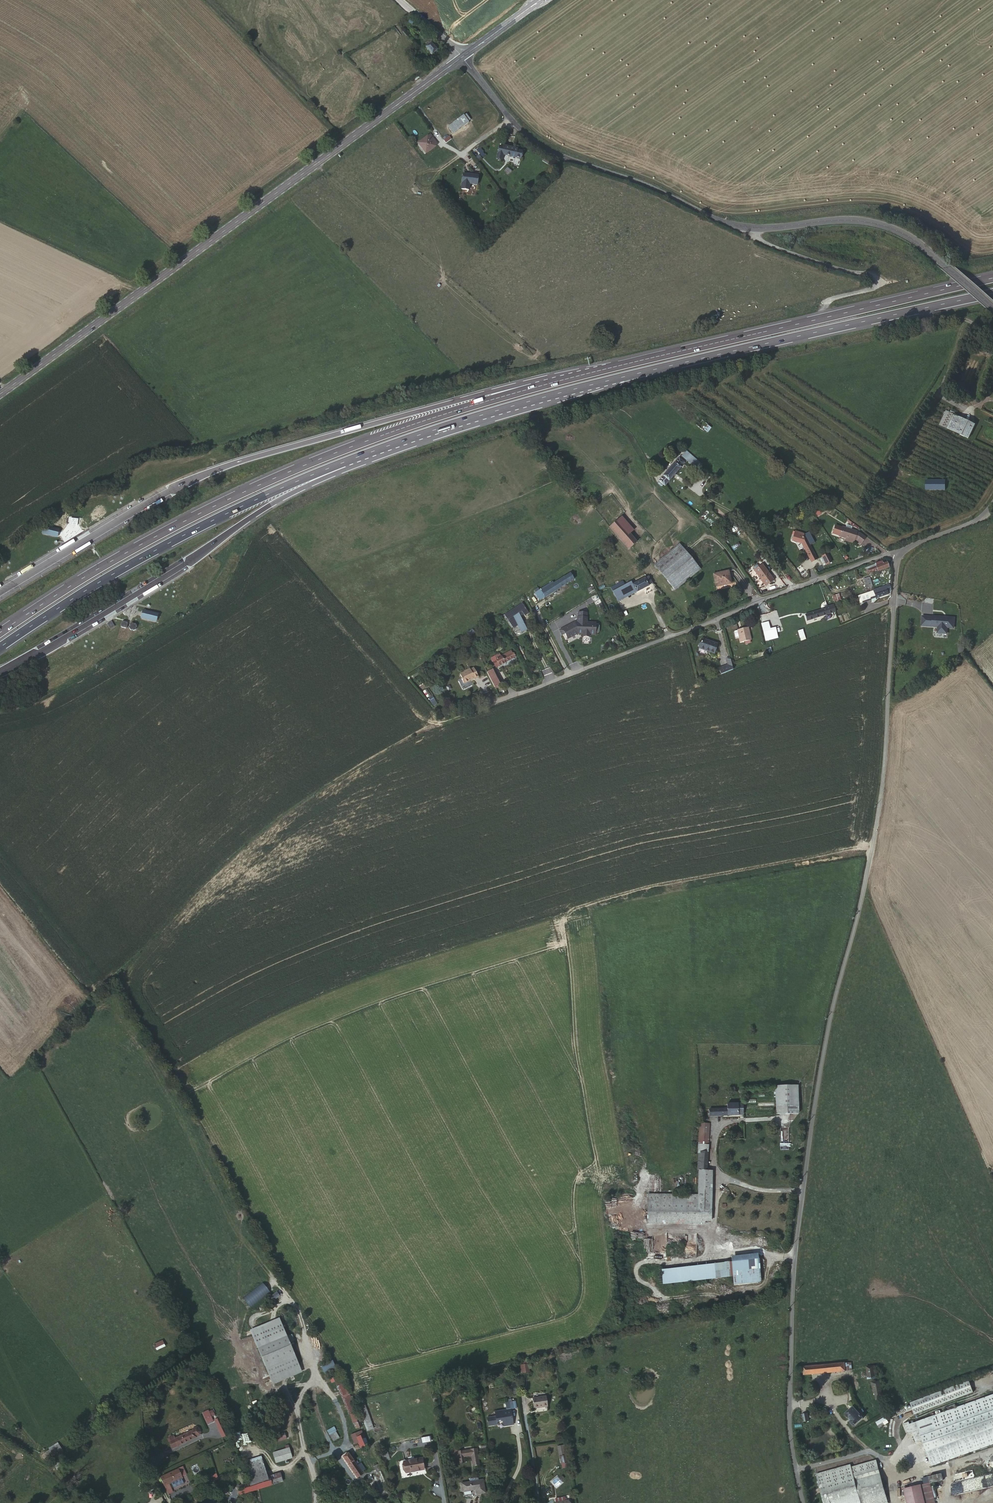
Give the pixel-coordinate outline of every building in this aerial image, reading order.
[(427,50),(432,55),(437,51),(435,48),(438,46),(435,43),(433,45),(431,44),(425,48),(427,50)] [(461,118),(451,125),(456,132),(469,123),(465,116),(462,119),(461,118)] [(456,132),(451,125),(445,129),(451,136),(456,132)] [(415,144),(423,155),(433,148),(432,147),(435,146),(428,135),(426,137),(425,137),(415,144)] [(447,137),(441,141),(444,146),(450,142),(447,137)] [(521,151),(498,146),(495,160),(501,161),(502,156),(519,160),(521,151)] [(477,177),(462,175),(461,184),(460,190),(468,192),(468,185),(476,186),(477,177)] [(956,432),(962,418),(953,414),(947,428),(956,432)] [(975,424),(962,418),(956,432),(968,438),(975,424)] [(686,451),(682,456),(698,471),(703,465),(686,451)] [(665,486),(685,464),(687,461),(681,456),(659,481),(665,486)] [(685,464),(699,475),(701,473),(687,461),(685,464)] [(946,491),(946,480),(926,480),(926,491),(946,491)] [(67,517),(64,519),(64,520),(63,521),(65,525),(66,524),(67,525),(70,523),(72,524),(72,525),(78,527),(79,521),(73,519),(73,521),(70,521),(69,518),(68,519),(67,517)] [(618,520),(609,527),(629,550),(637,542),(618,520)] [(57,539),(59,530),(44,526),(42,535),(57,539)] [(857,532),(842,528),(840,533),(839,537),(854,542),(855,540),(857,533),(857,532)] [(805,538),(807,543),(813,540),(809,532),(803,535),(805,538)] [(859,534),(857,533),(855,540),(857,541),(861,543),(865,538),(859,534)] [(792,541),(802,544),(800,540),(805,538),(803,535),(799,534),(798,535),(794,534),(792,541)] [(800,540),(802,544),(810,559),(815,556),(807,543),(805,538),(800,540)] [(654,565),(675,590),(688,580),(700,570),(679,544),(654,565)] [(39,564),(53,556),(52,553),(37,562),(39,564)] [(827,554),(822,557),(826,565),(831,562),(827,554)] [(876,564),(866,568),(868,574),(877,570),(878,571),(888,568),(886,563),(883,564),(882,561),(875,563),(876,564)] [(761,566),(754,572),(765,587),(773,581),(768,574),(767,575),(761,566)] [(173,580),(186,571),(185,568),(171,577),(173,580)] [(729,571),(713,574),(716,587),(721,586),(721,584),(731,582),(729,571)] [(570,573),(542,591),(545,597),(573,579),(570,573)] [(652,584),(648,576),(632,584),(631,582),(613,591),(618,602),(636,592),(637,593),(652,584)] [(870,577),(863,579),(866,588),(872,586),(870,577)] [(886,589),(886,586),(881,588),(881,589),(859,595),(861,602),(870,599),(870,598),(875,596),(876,598),(888,594),(886,589)] [(522,603),(504,615),(514,629),(518,626),(521,632),(527,629),(519,613),(522,611),(525,616),(529,613),(522,603)] [(827,607),(827,606),(822,607),(823,610),(806,615),(807,621),(829,614),(827,607)] [(829,614),(835,612),(833,606),(827,607),(829,614)] [(156,623),(158,615),(142,611),(140,619),(156,623)] [(565,635),(568,640),(578,635),(583,635),(583,638),(589,638),(589,635),(596,635),(596,634),(599,634),(600,626),(596,626),(596,624),(587,624),(587,618),(578,618),(577,623),(575,623),(560,631),(562,636),(565,635)] [(932,619),(922,619),(921,628),(938,629),(937,635),(946,636),(946,630),(953,630),(954,621),(950,621),(950,620),(932,619)] [(766,620),(761,621),(764,636),(766,636),(767,640),(772,639),(767,621),(766,622),(766,620)] [(135,629),(136,628),(134,625),(133,626),(132,624),(130,626),(127,625),(128,623),(122,621),(120,628),(126,629),(126,628),(129,629),(130,632),(131,631),(132,632),(136,630),(135,629)] [(746,629),(738,631),(738,632),(739,638),(740,643),(745,642),(745,644),(751,642),(750,640),(751,640),(750,636),(748,636),(746,629)] [(718,644),(702,639),(698,648),(714,654),(718,644)] [(510,651),(497,659),(500,666),(505,663),(505,662),(513,657),(510,651)] [(730,663),(727,664),(718,668),(720,674),(732,669),(730,663)] [(550,667),(541,670),(544,678),(553,675),(550,667)] [(463,673),(459,675),(461,679),(460,680),(461,682),(464,684),(470,681),(471,680),(473,678),(474,680),(478,678),(473,668),(470,670),(469,669),(464,671),(463,673)] [(495,668),(493,670),(500,684),(502,683),(495,668)] [(493,670),(487,672),(494,687),(500,684),(493,670)] [(776,1113),(798,1113),(797,1085),(775,1086),(776,1113)] [(727,1108),(707,1109),(707,1112),(709,1112),(709,1116),(743,1115),(742,1103),(728,1103),(727,1108)] [(700,1144),(701,1144),(708,1144),(709,1123),(701,1123),(700,1144)] [(698,1195),(690,1195),(690,1210),(690,1220),(711,1220),(712,1171),(706,1170),(707,1153),(701,1153),(699,1153),(698,1170),(699,1170),(698,1195)] [(690,1210),(690,1195),(647,1194),(646,1219),(690,1220),(690,1210)] [(691,1265),(691,1280),(731,1277),(732,1285),(758,1283),(757,1261),(731,1263),(691,1265)] [(653,1282),(691,1280),(691,1265),(653,1267),(653,1282)] [(251,1334),(271,1379),(300,1366),(289,1341),(293,1339),(291,1333),(286,1335),(280,1322),(251,1334)] [(163,1340),(154,1344),(157,1351),(166,1347),(163,1340)] [(325,1376),(337,1371),(333,1361),(321,1367),(325,1376)] [(850,1363),(803,1366),(803,1374),(851,1370),(851,1369),(850,1363)] [(520,1365),(521,1373),(528,1372),(527,1364),(520,1365)] [(878,1365),(866,1367),(867,1377),(879,1376),(878,1365)] [(350,1414),(356,1412),(352,1402),(345,1384),(343,1384),(338,1373),(329,1376),(331,1382),(334,1381),(339,1393),(348,1415),(350,1414)] [(872,1383),(874,1393),(881,1392),(878,1381),(872,1383)] [(915,1415),(975,1395),(971,1383),(911,1404),(915,1415)] [(881,1392),(874,1393),(875,1400),(882,1398),(881,1392)] [(532,1398),(533,1406),(542,1405),(542,1406),(546,1406),(545,1396),(532,1398)] [(909,1425),(915,1443),(923,1440),(932,1466),(992,1445),(992,1397),(909,1425)] [(495,1415),(487,1417),(488,1425),(497,1424),(497,1422),(502,1421),(503,1426),(512,1425),(510,1409),(515,1409),(514,1401),(505,1403),(505,1409),(494,1412),(495,1415)] [(853,1407),(844,1414),(851,1421),(850,1422),(853,1426),(862,1418),(853,1407)] [(202,1413),(208,1424),(214,1421),(208,1410),(202,1413)] [(367,1410),(362,1412),(367,1423),(372,1422),(367,1410)] [(359,1421),(356,1412),(350,1414),(355,1426),(357,1426),(356,1423),(359,1421)] [(228,1434),(220,1418),(214,1420),(222,1437),(228,1434)] [(339,1438),(333,1427),(327,1431),(333,1441),(339,1438)] [(173,1436),(168,1438),(172,1446),(173,1445),(174,1447),(178,1445),(193,1438),(193,1437),(194,1436),(197,1435),(197,1432),(196,1429),(194,1428),(191,1429),(190,1431),(175,1439),(173,1436)] [(363,1434),(361,1430),(351,1435),(354,1444),(359,1442),(360,1446),(368,1444),(364,1434),(363,1434)] [(286,1439),(284,1433),(275,1436),(276,1442),(286,1439)] [(59,1443),(45,1450),(50,1460),(64,1453),(59,1443)] [(292,1458),(288,1445),(285,1446),(286,1449),(273,1453),(276,1463),(292,1458)] [(478,1465),(476,1449),(457,1452),(458,1458),(459,1463),(464,1462),(463,1457),(471,1455),(473,1466),(478,1465)] [(388,1452),(381,1454),(384,1461),(390,1459),(388,1452)] [(357,1477),(362,1474),(360,1471),(364,1468),(361,1463),(357,1466),(356,1464),(358,1463),(357,1461),(355,1463),(348,1453),(343,1456),(357,1477)] [(559,1457),(562,1469),(569,1467),(566,1455),(559,1457)] [(421,1457),(403,1461),(405,1472),(424,1468),(421,1457)] [(251,1491),(282,1482),(279,1473),(267,1477),(262,1459),(244,1465),(249,1482),(248,1483),(251,1491)] [(851,1467),(859,1496),(861,1502),(887,1502),(875,1460),(851,1467)] [(366,1476),(376,1499),(390,1493),(386,1483),(377,1464),(373,1466),(376,1471),(366,1476)] [(851,1467),(850,1464),(816,1474),(824,1502),(831,1502),(859,1496),(851,1467)] [(182,1468),(159,1478),(168,1495),(172,1493),(168,1484),(182,1478),(181,1476),(185,1475),(182,1468)] [(210,1476),(212,1483),(219,1480),(216,1474),(210,1476)] [(930,1483),(942,1480),(941,1474),(921,1478),(923,1485),(905,1489),(908,1502),(935,1502),(930,1483)] [(476,1494),(484,1492),(482,1479),(477,1480),(477,1478),(469,1479),(469,1482),(461,1483),(462,1492),(475,1489),(476,1494)] [(230,1498),(251,1491),(248,1483),(228,1489),(230,1498)]
